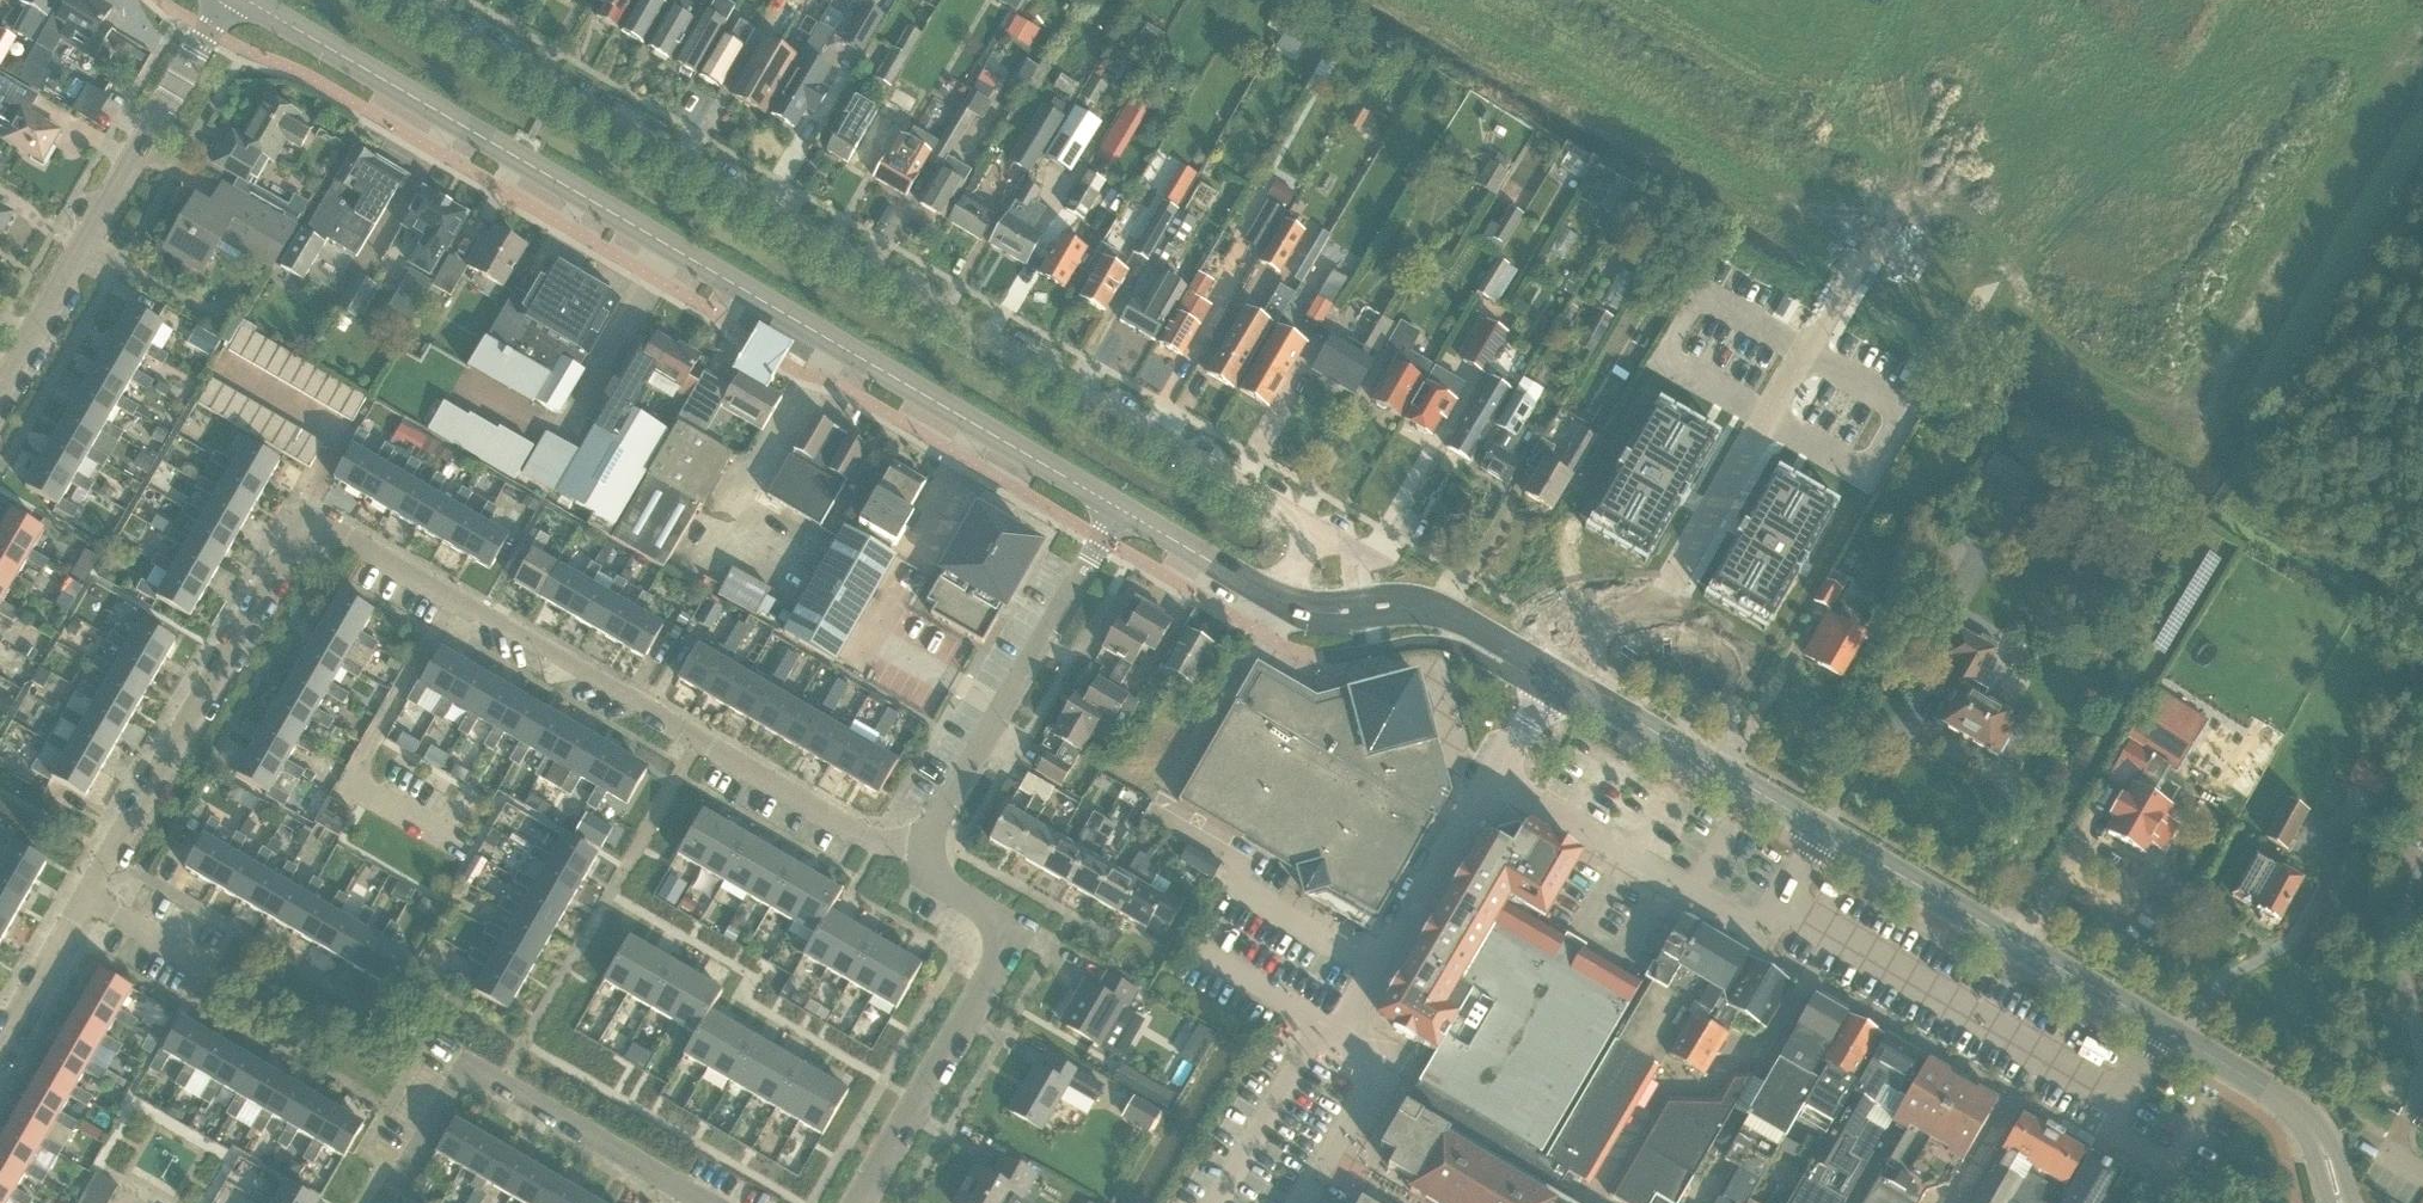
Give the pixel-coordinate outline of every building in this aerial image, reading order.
[(58,0),(22,0),(21,2),(33,8),(21,30),(19,35),(34,43),(37,38),(48,17),(58,0)] [(60,20),(54,16),(38,45),(54,54),(65,35),(76,41),(74,45),(96,58),(113,28),(105,23),(112,10),(95,0),(71,0),(60,20)] [(636,0),(609,0),(599,16),(620,27),(636,0)] [(668,4),(670,0),(642,0),(624,30),(645,43),(668,4)] [(697,20),(702,9),(687,0),(681,0),(675,8),(673,7),(650,46),(673,59),(697,20)] [(728,23),(737,6),(727,0),(717,0),(710,12),(698,31),(695,30),(677,61),(698,73),(728,23)] [(1268,28),(1280,35),(1294,12),(1282,4),(1268,28)] [(808,53),(772,113),(796,126),(808,107),(818,112),(831,88),(824,84),(833,68),(819,60),(827,46),(829,42),(834,33),(844,16),(829,7),(820,24),(804,51),(808,53)] [(872,7),(865,19),(857,15),(838,49),(861,61),(886,15),(872,7)] [(1019,16),(1012,29),(1033,42),(1041,29),(1019,16)] [(722,87),(754,34),(756,29),(742,20),(731,38),(725,35),(701,75),(722,87)] [(1304,29),(1292,22),(1278,45),(1291,52),(1304,29)] [(128,60),(135,48),(122,41),(115,52),(128,60)] [(785,82),(798,59),(766,41),(753,64),(752,63),(734,96),(765,113),(784,82),(785,82)] [(0,45),(0,65),(2,66),(10,51),(0,45)] [(895,46),(877,77),(893,86),(911,55),(895,46)] [(19,78),(44,92),(55,74),(30,60),(19,78)] [(54,73),(66,86),(78,75),(66,62),(54,73)] [(44,161),(55,141),(52,139),(58,128),(30,112),(39,95),(0,72),(0,114),(14,123),(5,139),(44,161)] [(1052,92),(1069,104),(1081,85),(1063,74),(1052,92)] [(1031,77),(1028,84),(1037,89),(1041,83),(1031,77)] [(1098,105),(1109,87),(1094,78),(1083,96),(1098,105)] [(973,90),(988,100),(994,89),(979,80),(973,90)] [(120,119),(133,93),(108,81),(95,106),(120,119)] [(978,116),(988,100),(973,90),(963,107),(975,114),(978,116)] [(849,161),(879,110),(854,95),(832,131),(839,135),(830,150),(849,161)] [(300,115),(269,96),(243,141),(232,134),(225,147),(215,163),(246,181),(249,176),(257,181),(270,159),(273,161),(286,139),(301,147),(312,128),(297,120),(300,115)] [(1044,104),(1009,159),(1031,173),(1065,117),(1044,104)] [(1369,112),(1357,105),(1348,121),(1360,128),(1369,112)] [(943,140),(940,145),(952,152),(968,124),(975,114),(963,107),(959,113),(943,140)] [(1100,125),(1075,110),(1046,156),(1071,172),(1100,125)] [(1485,110),(1480,118),(1486,121),(1491,113),(1485,110)] [(1122,113),(1110,134),(1128,145),(1141,124),(1122,113)] [(310,134),(330,146),(340,131),(319,119),(310,134)] [(888,155),(876,177),(908,196),(920,173),(930,157),(933,152),(939,143),(915,129),(909,139),(902,134),(899,139),(889,156),(888,155)] [(334,242),(380,163),(355,149),(335,182),(337,183),(327,200),(308,232),(303,229),(281,267),(304,280),(329,238),(334,242)] [(1500,155),(1495,162),(1508,169),(1512,162),(1500,155)] [(942,169),(922,204),(945,217),(966,182),(973,170),(953,158),(953,159),(949,156),(942,169)] [(1220,162),(1212,158),(1204,171),(1212,176),(1220,162)] [(1307,175),(1321,183),(1329,168),(1315,160),(1307,175)] [(1492,160),(1477,183),(1497,195),(1511,172),(1508,169),(1495,162),(1492,160)] [(358,256),(404,177),(380,163),(334,242),(358,256)] [(1454,170),(1443,166),(1439,168),(1437,176),(1440,180),(1448,183),(1454,181),(1456,174),(1454,170)] [(1084,220),(1099,194),(1107,182),(1088,170),(1066,210),(1069,211),(1084,220)] [(970,190),(952,220),(958,225),(982,239),(1000,208),(974,193),(980,184),(983,186),(987,179),(978,174),(969,190),(970,190)] [(1032,209),(1042,191),(1027,182),(1017,201),(1032,209)] [(1271,197),(1289,207),(1297,193),(1279,183),(1271,197)] [(424,190),(403,226),(425,239),(410,263),(431,275),(446,251),(447,252),(468,216),(469,216),(470,214),(425,188),(424,190)] [(284,215),(282,220),(231,190),(217,212),(197,200),(169,248),(202,268),(221,235),(272,265),(295,227),(296,228),(298,224),(284,215)] [(1150,261),(1180,210),(1181,210),(1164,200),(1134,252),(1150,261)] [(1263,252),(1287,211),(1268,201),(1245,241),(1263,252)] [(1044,234),(1035,229),(1041,217),(1016,202),(1009,213),(1002,225),(991,244),(1027,265),(1044,234)] [(284,215),(298,224),(304,214),(290,205),(284,215)] [(1511,205),(1492,237),(1506,245),(1525,214),(1511,205)] [(0,235),(13,213),(0,206),(0,235)] [(1179,253),(1196,225),(1198,220),(1180,210),(1150,261),(1164,269),(1174,251),(1179,253)] [(1287,221),(1261,265),(1280,276),(1306,233),(1287,221)] [(503,287),(526,248),(497,231),(488,247),(483,244),(488,235),(487,235),(469,267),(503,287)] [(1098,253),(1097,253),(1090,249),(1065,234),(1042,273),(1066,287),(1078,267),(1086,272),(1098,253)] [(1106,310),(1129,272),(1115,264),(1121,253),(1103,243),(1097,253),(1098,253),(1086,272),(1094,276),(1083,296),(1106,310)] [(543,244),(533,262),(544,268),(554,249),(543,244)] [(469,267),(464,264),(451,257),(436,283),(434,286),(452,296),(464,275),(469,267)] [(1488,299),(1509,264),(1499,258),(1478,293),(1488,299)] [(590,289),(573,279),(575,276),(554,264),(533,298),(516,289),(490,338),(489,339),(551,376),(561,357),(576,366),(614,300),(591,286),(590,289)] [(413,270),(405,284),(428,297),(434,286),(436,283),(413,270)] [(1214,306),(1203,299),(1214,280),(1201,273),(1187,297),(1179,312),(1161,342),(1184,355),(1194,340),(1202,326),(1214,306)] [(1156,340),(1186,287),(1164,274),(1146,304),(1135,298),(1122,320),(1156,340)] [(357,318),(376,285),(359,275),(340,308),(357,318)] [(1328,281),(1318,296),(1333,304),(1343,289),(1328,281)] [(1293,326),(1309,288),(1298,284),(1282,321),(1293,326)] [(1318,296),(1306,316),(1323,326),(1335,305),(1333,304),(1318,296)] [(131,308),(117,333),(149,352),(146,356),(163,366),(166,361),(168,356),(152,347),(163,327),(131,308)] [(1209,372),(1208,373),(1234,389),(1235,387),(1233,386),(1252,355),(1272,322),(1249,308),(1211,373),(1209,372)] [(1599,308),(1578,345),(1595,354),(1615,317),(1599,308)] [(1356,394),(1397,323),(1384,316),(1366,346),(1351,338),(1347,344),(1337,337),(1315,370),(1356,394)] [(795,337),(759,317),(732,365),(768,385),(795,337)] [(229,343),(241,324),(232,319),(221,339),(220,339),(225,342),(225,341),(229,343)] [(1401,415),(1432,364),(1412,352),(1422,333),(1402,321),(1387,349),(1397,355),(1393,363),(1395,365),(1375,400),(1385,406),(1386,412),(1393,416),(1400,414),(1401,415)] [(1487,373),(1510,334),(1488,321),(1465,360),(1487,373)] [(242,357),(256,332),(244,325),(229,350),(242,357)] [(1279,326),(1243,390),(1270,406),(1288,374),(1307,342),(1279,326)] [(190,343),(213,357),(222,342),(199,328),(190,343)] [(254,365),(268,340),(256,332),(242,357),(254,365)] [(117,333),(101,359),(134,378),(131,383),(147,393),(150,387),(154,382),(137,372),(146,356),(149,352),(117,333)] [(700,381),(690,375),(700,357),(680,345),(678,348),(657,336),(654,342),(642,336),(606,397),(612,400),(581,453),(547,434),(539,448),(524,474),(526,475),(594,514),(589,524),(609,536),(669,433),(631,411),(654,372),(681,387),(679,390),(690,397),(700,381)] [(489,339),(490,338),(488,337),(470,367),(534,404),(537,401),(559,414),(584,371),(576,366),(561,357),(551,376),(489,339)] [(266,372),(281,347),(268,340),(254,365),(266,372)] [(279,379),(293,354),(281,347),(266,372),(279,379)] [(291,386),(306,361),(293,354),(279,379),(291,386)] [(101,359),(86,385),(119,404),(116,408),(133,418),(135,413),(138,409),(122,399),(131,383),(134,378),(101,359)] [(304,393),(318,368),(306,361),(291,386),(304,393)] [(1458,399),(1467,384),(1436,366),(1427,381),(1428,382),(1407,419),(1417,425),(1418,431),(1426,434),(1431,433),(1434,435),(1444,417),(1448,420),(1460,401),(1458,399)] [(316,400),(331,375),(318,368),(304,393),(316,400)] [(718,445),(735,414),(763,430),(782,397),(741,373),(731,389),(705,374),(700,381),(690,397),(691,398),(675,424),(678,425),(640,491),(641,491),(614,538),(665,568),(701,506),(704,507),(735,455),(718,445)] [(329,408),(343,383),(331,375),(316,400),(329,408)] [(1472,408),(1449,447),(1471,460),(1500,411),(1512,389),(1494,379),(1490,376),(1472,408)] [(1525,425),(1538,404),(1546,390),(1526,377),(1517,391),(1497,425),(1505,430),(1483,467),(1509,483),(1532,444),(1525,440),(1531,429),(1525,425)] [(211,411),(225,386),(213,378),(198,404),(211,411)] [(167,397),(172,389),(160,382),(155,390),(167,397)] [(341,415),(356,390),(343,383),(329,408),(341,415)] [(86,385),(72,410),(104,429),(101,433),(118,443),(121,438),(124,434),(107,424),(116,408),(119,404),(86,385)] [(223,418),(238,393),(225,386),(211,411),(223,418)] [(341,415),(353,422),(368,397),(356,390),(341,415)] [(236,425),(250,400),(238,393),(223,418),(236,425)] [(248,433),(263,407),(250,400),(236,425),(248,433)] [(1660,400),(1587,527),(1648,561),(1721,435),(1660,400)] [(524,474),(539,448),(502,426),(500,429),(472,413),(470,416),(446,402),(430,429),(458,446),(459,444),(483,458),(482,460),(521,482),(526,475),(524,474)] [(260,440),(275,414),(263,407),(248,433),(260,440)] [(1594,424),(1605,431),(1615,414),(1604,407),(1594,424)] [(393,441),(402,413),(386,408),(378,436),(393,441)] [(1991,409),(1984,423),(1999,432),(2007,418),(1991,409)] [(72,410),(57,436),(89,455),(87,459),(103,469),(106,464),(108,460),(91,450),(101,433),(104,429),(72,410)] [(273,447),(288,421),(275,414),(260,440),(273,447)] [(827,520),(829,517),(827,515),(868,446),(815,416),(769,495),(821,526),(825,519),(827,520)] [(285,454),(300,429),(288,421),(273,447),(285,454)] [(404,425),(397,438),(405,443),(406,440),(413,429),(404,425)] [(1553,509),(1597,436),(1583,427),(1560,467),(1549,461),(1557,448),(1544,439),(1529,465),(1540,472),(1527,494),(1553,509)] [(170,434),(160,428),(154,438),(164,444),(170,434)] [(298,461),(312,436),(300,429),(285,454),(298,461)] [(353,449),(335,480),(363,496),(381,464),(377,461),(360,452),(370,435),(361,429),(350,447),(353,449)] [(57,436),(42,461),(74,480),(72,485),(88,494),(91,490),(94,485),(77,475),(87,459),(89,455),(57,436)] [(312,436),(298,461),(310,469),(325,443),(312,436)] [(214,458),(211,463),(228,473),(231,468),(266,488),(280,463),(246,443),(234,463),(217,453),(214,458)] [(381,464),(363,496),(388,511),(407,479),(403,476),(386,467),(396,450),(391,447),(387,444),(377,461),(381,464)] [(441,446),(436,456),(449,463),(454,453),(441,446)] [(147,473),(155,460),(143,453),(135,466),(147,473)] [(407,479),(388,511),(414,526),(433,493),(428,491),(412,481),(422,464),(417,462),(413,459),(403,476),(407,479)] [(42,461),(27,488),(58,506),(56,509),(73,520),(79,510),(63,500),(72,485),(74,480),(42,461)] [(911,510),(928,481),(896,463),(860,526),(862,527),(858,534),(847,527),(808,593),(785,632),(836,662),(898,556),(891,552),(896,544),(898,546),(917,514),(911,510)] [(199,483),(196,488),(214,498),(216,493),(251,513),(266,488),(231,468),(228,473),(219,489),(202,479),(199,483)] [(1779,469),(1706,595),(1767,630),(1840,504),(1779,469)] [(433,493),(414,526),(439,541),(458,508),(454,505),(438,496),(448,479),(443,476),(438,474),(428,491),(433,493)] [(115,491),(105,486),(100,494),(110,500),(115,491)] [(458,508),(439,541),(465,555),(484,523),(479,520),(463,511),(473,494),(468,491),(463,488),(454,505),(458,508)] [(184,509),(182,513),(199,523),(201,519),(236,539),(251,513),(216,493),(214,498),(204,514),(187,504),(184,509)] [(541,503),(528,496),(524,504),(536,511),(541,503)] [(484,523),(465,555),(490,570),(509,537),(488,525),(498,508),(493,506),(489,503),(479,520),(484,523)] [(0,533),(0,539),(30,557),(27,561),(44,571),(47,566),(49,562),(32,552),(45,531),(12,512),(0,533)] [(1040,547),(979,512),(928,601),(937,606),(932,614),(984,644),(1040,547)] [(169,534),(166,539),(183,549),(186,544),(221,564),(236,539),(201,519),(199,523),(189,539),(172,529),(169,534)] [(533,553),(515,584),(543,600),(562,568),(557,565),(541,555),(551,538),(541,533),(534,529),(523,548),(530,552),(533,553)] [(15,582),(12,587),(29,597),(32,592),(35,587),(18,577),(27,561),(30,557),(0,539),(0,573),(15,582)] [(607,543),(595,564),(597,565),(602,568),(614,547),(607,543)] [(155,560),(152,564),(169,574),(172,569),(206,590),(221,564),(186,544),(183,549),(174,565),(158,555),(155,560)] [(562,568),(543,600),(568,615),(587,582),(583,580),(567,570),(576,553),(572,551),(567,548),(557,565),(562,568)] [(81,562),(73,575),(86,582),(93,569),(81,562)] [(587,582),(568,615),(595,630),(613,597),(609,595),(592,585),(602,568),(597,565),(595,564),(593,563),(583,580),(587,582)] [(777,601),(768,596),(772,588),(734,568),(720,595),(757,616),(759,613),(766,617),(767,614),(769,616),(777,601)] [(143,580),(137,590),(157,601),(159,598),(190,617),(206,590),(172,569),(169,574),(159,590),(143,580)] [(1832,610),(1844,589),(1850,579),(1834,569),(1828,580),(1815,601),(1832,610)] [(627,571),(622,580),(623,580),(628,583),(633,575),(627,571)] [(0,608),(0,609),(0,615),(14,623),(17,618),(20,613),(3,603),(12,587),(15,582),(0,573),(0,608)] [(613,597),(595,630),(620,645),(639,612),(634,609),(618,600),(628,583),(623,580),(622,580),(619,578),(609,595),(613,597)] [(639,612),(620,645),(645,659),(664,626),(644,615),(653,598),(648,595),(644,592),(634,609),(639,612)] [(53,593),(48,601),(69,613),(74,605),(53,593)] [(341,594),(326,620),(358,638),(355,643),(373,653),(375,648),(378,643),(361,633),(373,612),(341,594)] [(1172,622),(1163,617),(1166,612),(1136,594),(1121,620),(1130,624),(1127,629),(1146,640),(1144,644),(1150,648),(1156,651),(1172,622)] [(712,629),(725,608),(727,604),(713,595),(711,600),(698,621),(712,629)] [(684,613),(677,625),(684,630),(691,618),(684,613)] [(1843,676),(1867,634),(1831,613),(1806,655),(1843,676)] [(1130,624),(1121,620),(1120,619),(1104,648),(1122,658),(1115,670),(1125,676),(1132,664),(1133,665),(1141,650),(1147,653),(1150,648),(1144,644),(1146,640),(1127,629),(1130,624)] [(326,620),(312,645),(343,663),(341,668),(358,678),(361,673),(363,669),(346,659),(355,643),(358,638),(326,620)] [(739,621),(732,633),(744,640),(751,628),(739,621)] [(75,622),(69,632),(77,637),(83,627),(75,622)] [(110,637),(107,642),(124,652),(127,647),(161,667),(176,642),(142,622),(130,642),(113,632),(110,637)] [(1950,689),(1954,691),(1938,719),(2000,754),(2020,719),(1985,698),(1990,691),(1979,684),(1999,649),(1996,647),(1998,643),(1965,623),(1946,655),(1964,667),(1950,689)] [(676,628),(669,639),(677,643),(683,632),(676,628)] [(1193,683),(1214,647),(1188,631),(1167,668),(1162,665),(1152,682),(1169,691),(1179,675),(1193,683)] [(725,646),(731,650),(737,653),(744,640),(732,633),(725,646)] [(724,662),(731,650),(725,646),(722,644),(714,656),(698,647),(680,679),(705,694),(724,662)] [(312,645),(297,670),(329,689),(326,694),(343,704),(346,699),(349,694),(331,684),(341,668),(343,663),(312,645)] [(37,651),(28,646),(24,654),(32,659),(37,651)] [(95,663),(92,668),(110,678),(112,673),(146,693),(161,667),(127,647),(124,652),(115,668),(98,658),(95,663)] [(419,681),(408,700),(418,705),(428,687),(444,697),(449,700),(468,666),(441,650),(422,683),(419,681)] [(782,662),(794,670),(802,657),(789,650),(782,662)] [(391,658),(387,664),(399,671),(403,665),(391,658)] [(749,676),(724,662),(705,694),(730,708),(749,676)] [(782,662),(775,675),(787,682),(794,670),(782,662)] [(444,697),(433,714),(438,717),(443,720),(454,702),(469,712),(474,714),(494,681),(468,666),(449,700),(444,697)] [(43,688),(51,673),(41,667),(32,682),(43,688)] [(297,670),(282,696),(314,714),(311,719),(328,729),(331,725),(334,720),(316,710),(326,694),(329,689),(297,670)] [(1117,689),(1125,676),(1115,670),(1107,683),(1097,678),(1086,699),(1083,704),(1102,715),(1100,718),(1106,722),(1103,727),(1098,725),(1092,735),(1104,742),(1113,726),(1112,725),(1128,696),(1117,689)] [(80,689),(77,694),(94,704),(97,699),(131,718),(146,693),(112,673),(110,678),(100,694),(83,684),(80,689)] [(1420,684),(1417,675),(1352,692),(1353,696),(1316,705),(1262,674),(1244,704),(1238,701),(1180,800),(1300,870),(1306,893),(1328,887),(1378,916),(1436,816),(1431,812),(1443,790),(1430,740),(1434,739),(1432,730),(1430,731),(1426,724),(1423,716),(1425,715),(1426,714),(1427,713),(1428,712),(1428,710),(1429,709),(1429,708),(1429,706),(1428,705),(1428,704),(1427,703),(1426,702),(1424,700),(1423,700),(1421,699),(1420,700),(1418,700),(1418,691),(1418,684),(1420,684)] [(774,691),(773,691),(749,676),(730,708),(755,723),(774,691)] [(832,691),(844,699),(852,686),(839,679),(832,691)] [(469,712),(459,729),(464,732),(469,735),(479,717),(495,726),(500,729),(519,696),(494,681),(474,714),(469,712)] [(2131,741),(2109,780),(2130,793),(2146,766),(2171,782),(2209,721),(2159,690),(2139,721),(2138,720),(2127,739),(2131,741)] [(45,691),(38,708),(53,715),(60,698),(45,691)] [(780,737),(799,705),(774,691),(755,723),(780,737)] [(837,711),(844,699),(832,691),(825,704),(837,711)] [(883,708),(886,701),(872,693),(868,699),(883,708)] [(1086,699),(1076,694),(1060,723),(1073,730),(1057,759),(1048,754),(1038,771),(1063,785),(1092,735),(1098,725),(1103,727),(1106,722),(1100,718),(1102,715),(1083,704),(1086,699)] [(1149,721),(1160,702),(1146,694),(1127,726),(1146,738),(1154,724),(1149,721)] [(4,695),(0,702),(0,711),(9,716),(17,702),(4,695)] [(282,696),(267,721),(299,740),(296,745),(313,755),(316,750),(319,745),(302,735),(311,719),(314,714),(282,696)] [(495,726),(485,744),(489,747),(494,750),(504,732),(521,741),(526,744),(545,712),(519,696),(500,729),(495,726)] [(65,714),(62,719),(79,729),(82,724),(116,744),(131,718),(97,699),(94,704),(85,719),(68,709),(65,714)] [(805,752),(824,720),(799,705),(780,737),(805,752)] [(889,708),(882,721),(895,728),(902,715),(889,708)] [(521,741),(511,759),(515,762),(520,765),(530,747),(546,756),(551,759),(570,727),(545,712),(526,744),(521,741)] [(910,717),(903,728),(914,734),(920,723),(910,717)] [(830,767),(849,734),(824,720),(805,752),(830,767)] [(267,721),(252,747),(284,765),(281,770),(299,781),(301,776),(304,771),(287,760),(296,745),(299,740),(267,721)] [(895,728),(882,721),(875,733),(880,736),(873,748),(874,749),(855,781),(880,796),(899,763),(883,754),(890,742),(887,740),(895,728)] [(50,740),(47,745),(64,755),(67,750),(101,770),(116,744),(82,724),(79,729),(70,745),(53,735),(50,740)] [(546,756),(536,774),(541,777),(546,780),(561,788),(572,770),(577,773),(596,741),(570,727),(551,759),(546,756)] [(398,745),(414,754),(421,742),(405,733),(398,745)] [(874,749),(873,748),(849,734),(830,767),(855,781),(874,749)] [(572,770),(561,788),(566,791),(571,794),(582,776),(598,786),(603,789),(622,757),(596,741),(577,773),(572,770)] [(252,747),(236,774),(268,792),(266,796),(284,806),(289,797),(272,786),(281,770),(284,765),(252,747)] [(441,769),(448,757),(433,747),(425,760),(441,769)] [(37,761),(32,770),(51,782),(53,779),(85,798),(101,770),(67,750),(64,755),(55,771),(37,761)] [(2368,754),(2352,781),(2381,798),(2397,771),(2368,754)] [(598,786),(587,804),(592,806),(597,810),(608,792),(628,804),(647,772),(622,757),(603,789),(598,786)] [(451,776),(465,784),(471,774),(457,765),(451,776)] [(308,769),(304,776),(313,782),(317,775),(308,769)] [(2119,816),(2110,831),(2145,851),(2149,854),(2155,843),(2165,849),(2179,820),(2174,814),(2177,806),(2138,784),(2128,802),(2123,798),(2115,811),(2114,811),(2119,816)] [(1055,790),(1048,786),(1039,802),(1034,799),(1023,818),(1010,811),(1010,810),(1009,809),(990,841),(1015,856),(1045,805),(1046,806),(1055,790)] [(355,811),(331,797),(330,796),(315,821),(340,836),(355,811)] [(2287,798),(2266,837),(2289,851),(2311,811),(2287,798)] [(197,833),(202,824),(198,821),(206,806),(198,801),(183,826),(197,833)] [(538,810),(550,818),(556,808),(543,801),(538,810)] [(1046,806),(1045,805),(1015,856),(1042,871),(1061,838),(1047,830),(1058,812),(1046,806)] [(703,868),(728,825),(705,811),(680,854),(703,868)] [(1068,885),(1107,818),(1097,813),(1088,829),(1086,828),(1075,847),(1061,838),(1042,871),(1068,885)] [(603,849),(614,829),(588,814),(577,833),(603,849)] [(205,838),(187,869),(214,885),(233,852),(228,850),(238,833),(212,817),(201,836),(205,838)] [(1098,859),(1109,841),(1118,825),(1107,818),(1068,885),(1093,900),(1112,867),(1098,859)] [(233,852),(214,885),(239,900),(258,867),(253,864),(238,855),(248,838),(249,839),(258,824),(251,821),(248,819),(239,833),(238,833),(228,850),(233,852)] [(726,881),(751,838),(728,825),(703,868),(726,881)] [(307,826),(297,842),(304,847),(314,831),(307,826)] [(1534,891),(1525,906),(1545,918),(1580,859),(1581,859),(1580,858),(1576,856),(1552,842),(1526,826),(1523,831),(1518,828),(1498,834),(1495,839),(1490,836),(1470,868),(1456,893),(1438,923),(1424,947),(1406,977),(1392,1002),(1387,1010),(1384,1015),(1383,1016),(1396,1024),(1400,1026),(1397,1031),(1413,1041),(1417,1043),(1417,1042),(1437,1054),(1473,993),(1461,985),(1508,904),(1520,883),(1534,891)] [(495,847),(503,834),(493,828),(486,842),(495,847)] [(532,851),(529,856),(547,866),(550,861),(584,881),(598,856),(564,836),(552,856),(535,846),(532,851)] [(267,848),(268,849),(273,852),(276,854),(282,844),(272,838),(267,848)] [(749,894),(774,851),(751,838),(726,881),(749,894)] [(1190,844),(1181,859),(1214,878),(1223,863),(1190,844)] [(32,889),(47,864),(14,845),(2,865),(0,864),(0,871),(32,889)] [(258,867),(239,900),(265,915),(284,882),(279,879),(263,870),(273,853),(263,847),(253,864),(258,867)] [(1149,864),(1157,851),(1151,847),(1147,855),(1140,851),(1137,857),(1126,875),(1112,867),(1093,900),(1119,915),(1149,864)] [(771,907),(796,864),(774,851),(749,894),(771,907)] [(2280,924),(2305,881),(2283,868),(2259,854),(2234,896),(2260,912),(2260,913),(2261,914),(2263,920),(2270,925),(2277,923),(2280,924)] [(517,876),(514,881),(532,891),(535,886),(569,906),(584,881),(550,861),(547,866),(538,881),(520,871),(517,876)] [(284,882),(265,915),(291,930),(310,897),(305,894),(289,885),(299,868),(289,862),(279,879),(284,882)] [(794,921),(819,878),(796,864),(771,907),(794,921)] [(1149,864),(1119,915),(1147,931),(1155,916),(1171,926),(1186,900),(1168,890),(1172,884),(1158,876),(1161,871),(1149,864)] [(17,915),(32,889),(0,871),(0,905),(17,915)] [(310,897),(291,930),(316,945),(335,912),(330,909),(315,900),(325,883),(315,877),(305,894),(310,897)] [(657,895),(674,905),(685,887),(668,877),(657,895)] [(831,911),(832,912),(843,892),(819,878),(794,921),(818,934),(831,911)] [(399,882),(391,895),(404,902),(411,890),(399,882)] [(1541,1156),(1610,1037),(1642,983),(1521,912),(1525,906),(1534,891),(1520,883),(1508,904),(1461,985),(1473,993),(1437,1054),(1436,1055),(1422,1080),(1541,1156)] [(698,909),(705,913),(719,888),(712,884),(698,909)] [(502,902),(499,907),(517,917),(520,912),(554,932),(569,906),(535,886),(532,891),(523,907),(505,897),(502,902)] [(335,912),(316,945),(341,960),(361,927),(356,924),(340,915),(350,898),(340,892),(330,909),(335,912)] [(430,918),(438,905),(424,897),(416,910),(430,918)] [(684,898),(679,907),(692,914),(697,906),(684,898)] [(2,941),(17,915),(0,905),(0,939),(2,941)] [(361,927),(341,960),(367,974),(386,942),(381,939),(366,930),(376,913),(365,907),(356,924),(361,927)] [(854,925),(832,912),(831,911),(818,934),(806,955),(829,969),(854,925)] [(487,927),(484,932),(502,943),(505,938),(539,957),(554,932),(520,912),(517,917),(508,933),(490,922),(487,927)] [(1719,1013),(1747,964),(1743,962),(1746,956),(1684,920),(1658,965),(1653,966),(1648,974),(1650,980),(1655,983),(1648,996),(1687,1018),(1691,1021),(1693,1022),(1695,1017),(1706,1024),(1714,1010),(1719,1013)] [(386,942),(367,974),(392,989),(412,956),(391,944),(401,927),(391,922),(381,939),(386,942)] [(738,929),(731,925),(723,938),(731,942),(738,929)] [(852,982),(877,938),(854,925),(829,969),(852,982)] [(629,995),(654,951),(631,937),(606,981),(629,995)] [(472,953),(470,958),(487,969),(490,964),(524,983),(539,957),(505,938),(502,943),(493,959),(475,948),(472,953)] [(875,995),(900,952),(877,938),(852,982),(875,995)] [(753,942),(748,949),(759,955),(763,948),(753,942)] [(652,1008),(677,964),(654,951),(629,995),(652,1008)] [(875,995),(898,1008),(923,965),(900,952),(875,995)] [(1706,1024),(1725,1035),(1731,1026),(1742,1032),(1743,1030),(1755,1037),(1767,1026),(1792,983),(1750,959),(1747,964),(1719,1013),(1714,1010),(1706,1024)] [(456,982),(455,984),(474,995),(476,992),(508,1010),(524,983),(490,964),(487,969),(478,984),(461,974),(456,982)] [(674,1021),(700,977),(677,964),(652,1008),(674,1021)] [(100,972),(85,997),(119,1017),(116,1022),(133,1032),(136,1027),(138,1022),(122,1012),(134,992),(100,972)] [(1083,1000),(1067,1026),(1101,1046),(1112,1053),(1136,1013),(1128,1009),(1138,992),(1108,974),(1098,991),(1085,983),(1077,996),(1083,1000)] [(712,1011),(713,1011),(725,991),(700,977),(674,1021),(698,1035),(712,1011)] [(804,997),(796,992),(791,1001),(799,1005),(804,997)] [(1659,1066),(1687,1018),(1648,996),(1620,1043),(1659,1066)] [(85,997),(70,1024),(104,1043),(101,1049),(117,1058),(120,1053),(123,1048),(107,1038),(116,1022),(119,1017),(85,997)] [(1747,1122),(1735,1143),(1770,1164),(1779,1148),(1783,1143),(1786,1137),(1796,1119),(1819,1081),(1811,1077),(1847,1015),(1815,997),(1779,1060),(1750,1110),(1753,1111),(1747,1122)] [(822,1006),(816,1015),(826,1021),(831,1012),(822,1006)] [(736,1024),(713,1011),(712,1011),(698,1035),(686,1055),(710,1069),(736,1024)] [(1828,1133),(1854,1088),(1852,1087),(1883,1035),(1881,1034),(1882,1032),(1852,1015),(1851,1017),(1847,1015),(1811,1077),(1819,1081),(1796,1119),(1826,1136),(1828,1133)] [(1725,1035),(1706,1024),(1695,1017),(1693,1022),(1691,1021),(1671,1055),(1704,1075),(1727,1036),(1725,1035)] [(162,1050),(151,1070),(161,1076),(172,1057),(188,1067),(193,1069),(211,1037),(183,1021),(165,1052),(162,1050)] [(70,1024),(56,1048),(90,1068),(87,1073),(103,1082),(106,1078),(109,1073),(92,1063),(101,1049),(104,1043),(70,1024)] [(733,1082),(758,1038),(736,1024),(710,1069),(733,1082)] [(1201,1026),(1183,1057),(1198,1066),(1216,1035),(1201,1026)] [(188,1067),(178,1085),(203,1100),(213,1082),(218,1084),(237,1052),(211,1037),(193,1069),(188,1067)] [(1659,1066),(1620,1043),(1610,1037),(1541,1156),(1569,1172),(1591,1184),(1659,1066)] [(2101,1052),(2121,1060),(2127,1045),(2108,1037),(2101,1052)] [(756,1095),(781,1051),(758,1038),(733,1082),(756,1095)] [(1789,1202),(1846,1202),(1847,1201),(1888,1131),(1906,1099),(1899,1095),(1907,1082),(1921,1058),(1887,1038),(1857,1089),(1854,1088),(1828,1133),(1829,1134),(1813,1163),(1789,1202)] [(633,1044),(625,1059),(644,1070),(652,1056),(633,1044)] [(56,1048),(41,1074),(75,1094),(72,1099),(79,1103),(88,1108),(91,1103),(94,1099),(77,1089),(87,1073),(90,1068),(56,1048)] [(779,1108),(804,1064),(781,1051),(756,1095),(779,1108)] [(213,1082),(203,1100),(208,1103),(213,1105),(223,1087),(239,1097),(244,1100),(263,1067),(237,1052),(218,1084),(213,1082)] [(1084,1075),(1083,1075),(1055,1059),(1047,1072),(1036,1066),(1011,1111),(1043,1130),(1068,1087),(1097,1103),(1106,1087),(1084,1075)] [(1949,1185),(1999,1102),(1929,1062),(1895,1121),(1894,1123),(1908,1131),(1880,1178),(1920,1202),(1926,1192),(1949,1185)] [(1121,1063),(1114,1076),(1128,1083),(1135,1071),(1121,1063)] [(801,1122),(827,1078),(804,1064),(779,1108),(801,1122)] [(239,1097),(229,1115),(234,1118),(239,1120),(249,1103),(264,1111),(269,1114),(288,1081),(263,1067),(244,1100),(239,1097)] [(1126,1086),(1156,1103),(1165,1088),(1135,1071),(1128,1083),(1126,1086)] [(109,1073),(106,1078),(124,1088),(127,1083),(109,1073)] [(41,1074),(26,1099),(60,1119),(57,1124),(73,1133),(76,1129),(79,1123),(63,1114),(72,1099),(75,1094),(41,1074)] [(1685,1196),(1696,1177),(1754,1075),(1731,1075),(1717,1100),(1667,1100),(1641,1145),(1630,1165),(1685,1196)] [(827,1078),(801,1122),(824,1135),(850,1091),(827,1078)] [(1541,1156),(1422,1080),(1381,1147),(1396,1155),(1389,1167),(1416,1183),(1411,1191),(1431,1202),(1572,1202),(1556,1194),(1569,1172),(1541,1156)] [(264,1111),(254,1129),(259,1132),(264,1135),(274,1117),(290,1126),(295,1129),(314,1096),(288,1081),(269,1114),(264,1111)] [(290,1126),(279,1144),(285,1147),(290,1150),(300,1132),(316,1141),(321,1144),(340,1111),(314,1096),(295,1129),(290,1126)] [(1136,1096),(1124,1117),(1151,1133),(1152,1130),(1160,1135),(1169,1119),(1162,1114),(1163,1112),(1136,1096)] [(26,1099),(11,1125),(45,1145),(42,1150),(58,1160),(61,1155),(64,1149),(48,1140),(57,1124),(60,1119),(26,1099)] [(169,1104),(166,1109),(168,1114),(177,1120),(183,1118),(185,1114),(184,1108),(174,1103),(169,1104)] [(316,1141),(306,1159),(311,1162),(315,1165),(326,1147),(346,1159),(365,1125),(340,1111),(321,1144),(316,1141)] [(2054,1135),(2022,1117),(1972,1202),(2063,1202),(2090,1156),(2054,1135)] [(463,1167),(482,1135),(457,1120),(438,1153),(463,1167)] [(86,1123),(81,1130),(100,1141),(104,1134),(86,1123)] [(0,1143),(0,1153),(30,1170),(27,1175),(44,1184),(46,1180),(49,1175),(33,1166),(42,1150),(45,1145),(11,1125),(0,1143)] [(482,1135),(463,1167),(478,1176),(471,1186),(477,1189),(482,1192),(488,1182),(507,1150),(482,1135)] [(1783,1143),(1779,1148),(1794,1157),(1800,1145),(1786,1137),(1783,1143)] [(1741,1166),(1762,1178),(1770,1164),(1735,1143),(1726,1157),(1741,1166)] [(513,1197),(532,1164),(507,1150),(488,1182),(513,1197)] [(15,1196),(12,1201),(16,1202),(33,1202),(34,1200),(18,1191),(27,1175),(30,1170),(0,1153),(0,1187),(15,1196)] [(337,1156),(325,1179),(337,1186),(350,1163),(337,1156)] [(2091,1156),(2090,1156),(2063,1202),(2107,1202),(2123,1175),(2091,1156)] [(1037,1175),(1006,1157),(994,1177),(978,1167),(957,1202),(1011,1202),(1016,1195),(1023,1199),(1037,1175)] [(291,1160),(284,1173),(296,1180),(303,1167),(291,1160)] [(432,1162),(424,1176),(436,1183),(443,1169),(432,1162)] [(513,1197),(524,1202),(542,1202),(557,1179),(532,1164),(513,1197)] [(1685,1196),(1630,1165),(1612,1195),(1625,1202),(1653,1202),(1657,1196),(1669,1202),(1680,1202),(1685,1196)] [(1762,1178),(1741,1166),(1722,1197),(1733,1202),(1747,1202),(1749,1200),(1762,1178)] [(92,1182),(114,1194),(120,1184),(98,1171),(92,1182)] [(1920,1202),(1880,1178),(1865,1202),(1919,1202),(1920,1202)] [(582,1193),(557,1179),(542,1202),(576,1202),(582,1193)] [(426,1181),(422,1189),(429,1193),(434,1185),(426,1181)] [(114,1194),(92,1182),(86,1193),(104,1202),(109,1202),(114,1194)] [(321,1202),(288,1183),(276,1202),(320,1202),(321,1202)] [(12,1201),(15,1196),(0,1187),(0,1202),(11,1202),(12,1201)] [(469,1202),(472,1202),(482,1202),(487,1195),(482,1192),(477,1189),(469,1202)] [(86,1193),(80,1202),(104,1202),(86,1193)] [(253,1202),(254,1202),(276,1202),(258,1193),(255,1198),(253,1202)] [(582,1193),(576,1202),(598,1202),(582,1193)]
